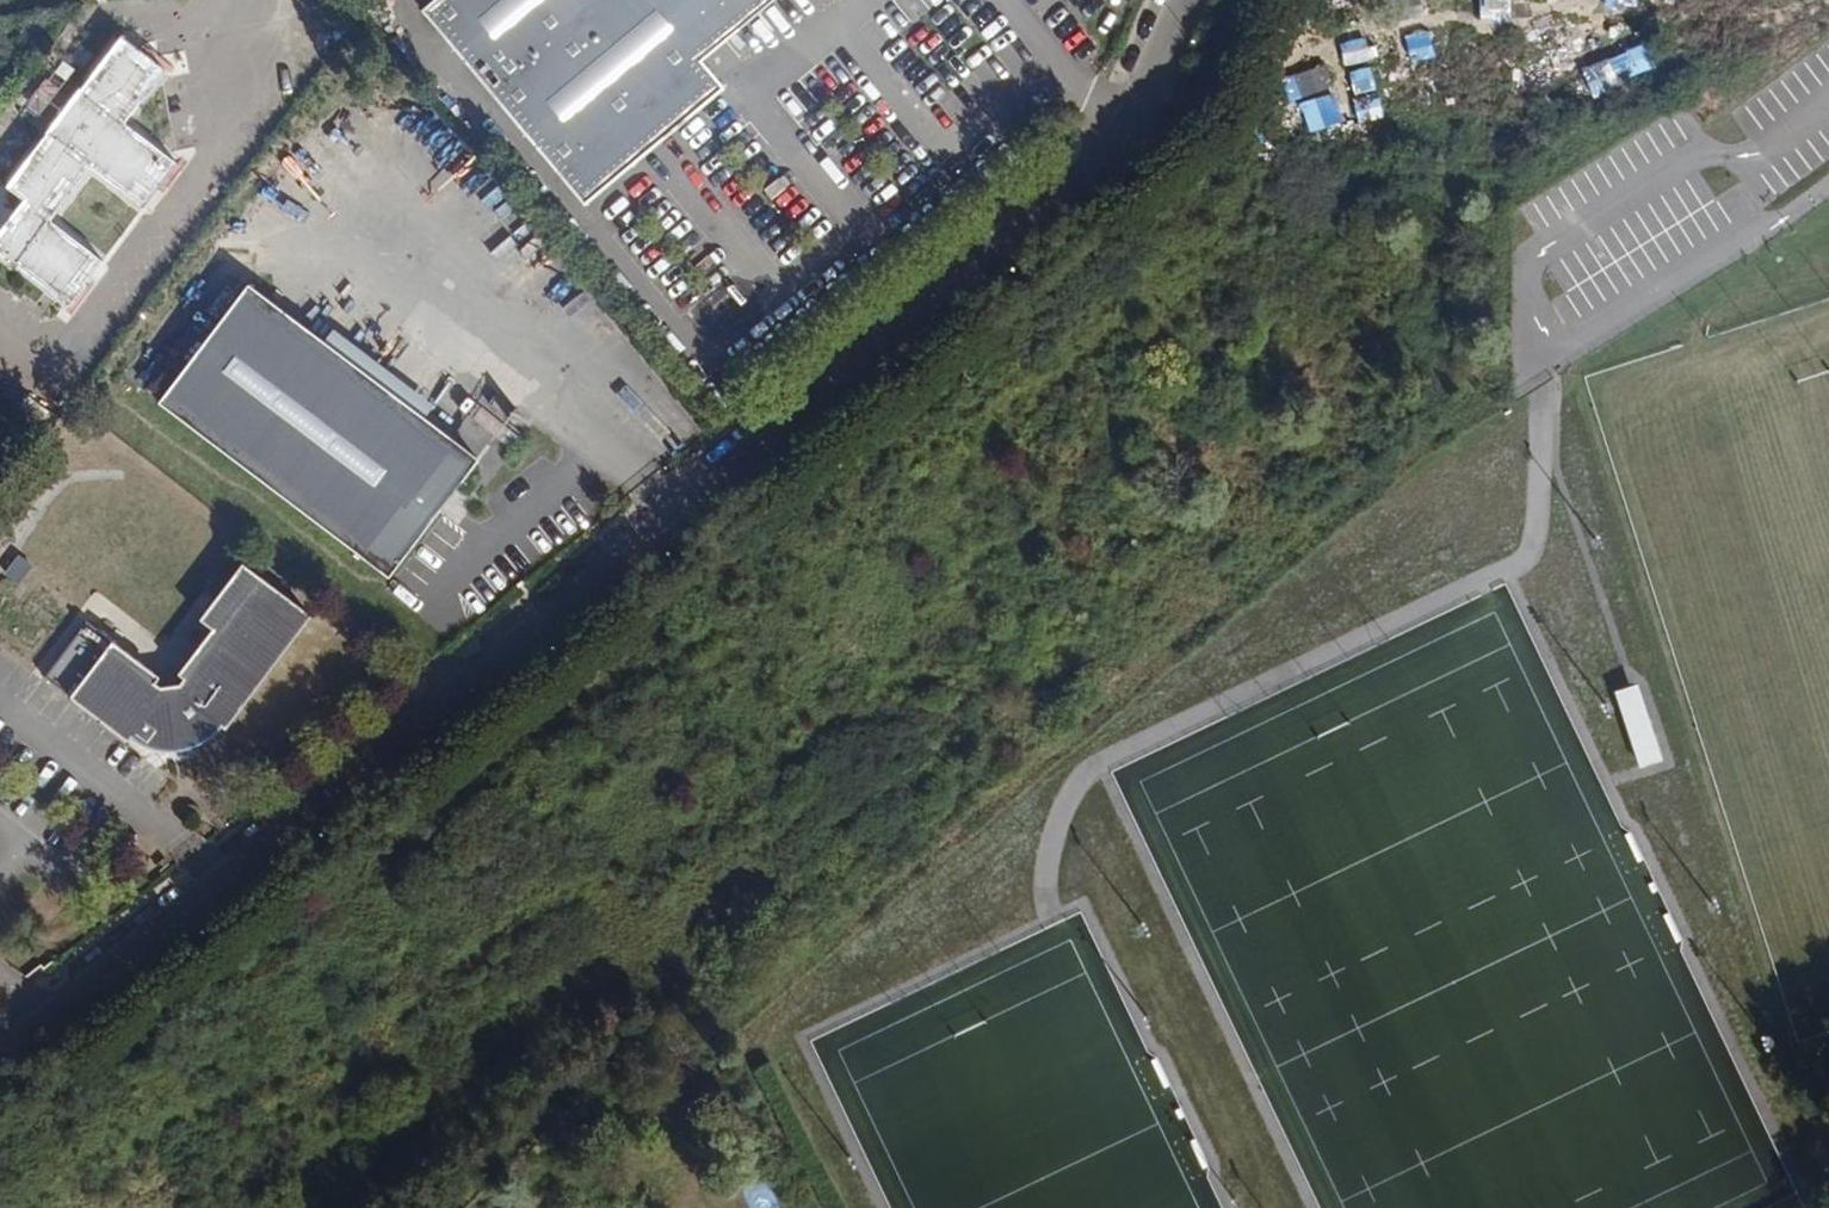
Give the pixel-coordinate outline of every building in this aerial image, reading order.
[(644,0),(430,0),(424,6),(563,174),(671,82),(694,109),(718,88),(644,0)] [(718,88),(724,83),(701,55),(766,0),(644,0),(718,88)] [(120,35),(75,94),(49,127),(5,186),(22,199),(0,227),(0,253),(68,305),(102,260),(49,219),(90,167),(143,207),(177,162),(124,122),(164,69),(120,35)] [(48,74),(23,107),(49,127),(75,94),(48,74)] [(671,82),(563,174),(586,201),(694,109),(671,82)] [(485,460),(254,285),(163,404),(394,579),(485,460)] [(183,671),(183,685),(183,690),(164,692),(164,686),(163,678),(115,640),(72,697),(114,729),(125,729),(130,734),(138,738),(146,743),(155,746),(162,748),(172,749),(180,749),(188,748),(195,746),(204,743),(210,739),(217,734),(223,728),(266,671),(274,671),(314,617),(245,563),(203,620),(213,628),(183,671)] [(1652,702),(1629,709),(1653,784),(1675,777),(1652,702)]
